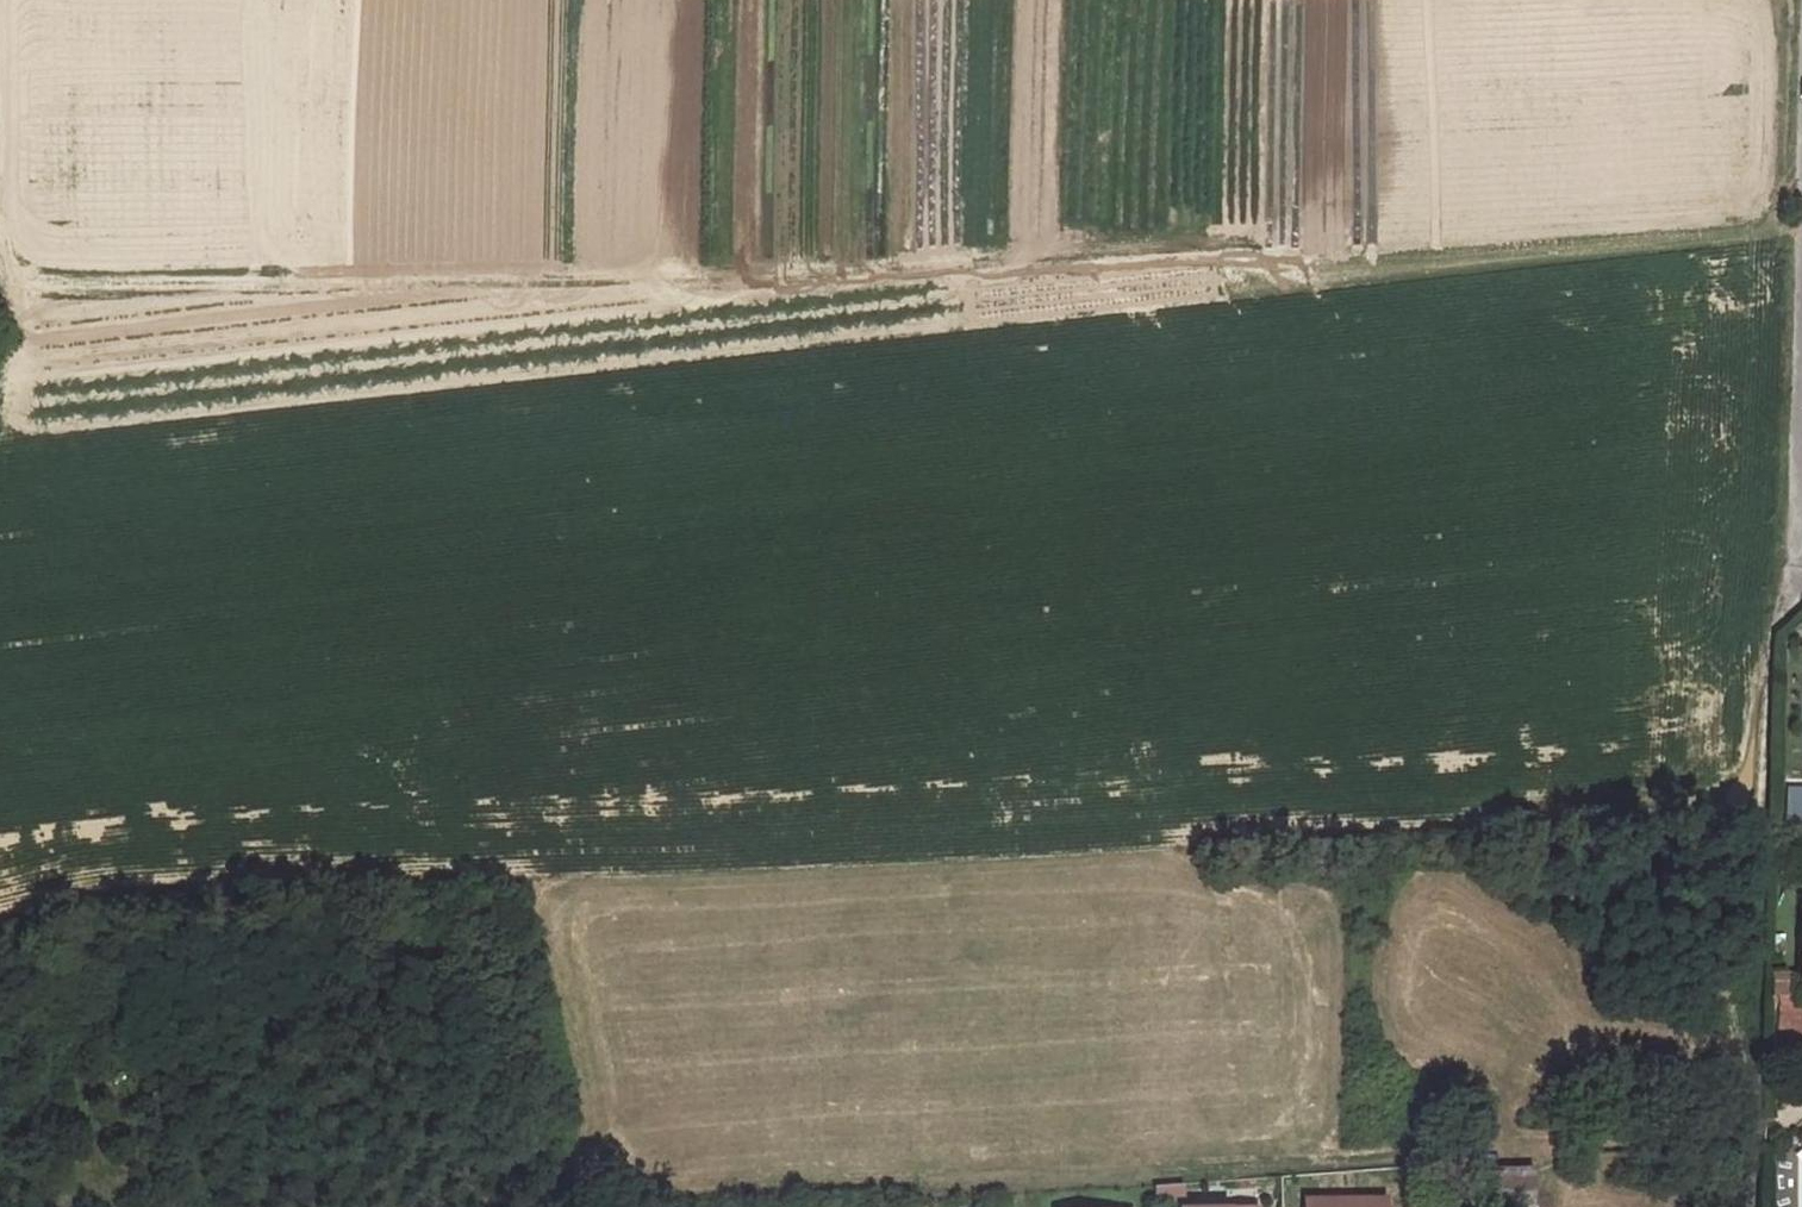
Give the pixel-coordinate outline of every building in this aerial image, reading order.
[(1769,971),(1769,1037),(1799,1037),(1799,971),(1769,971)] [(1470,1167),(1473,1206),(1538,1206),(1535,1164),(1470,1167)] [(1302,1199),(1302,1206),(1381,1206),(1381,1197),(1302,1199)]
